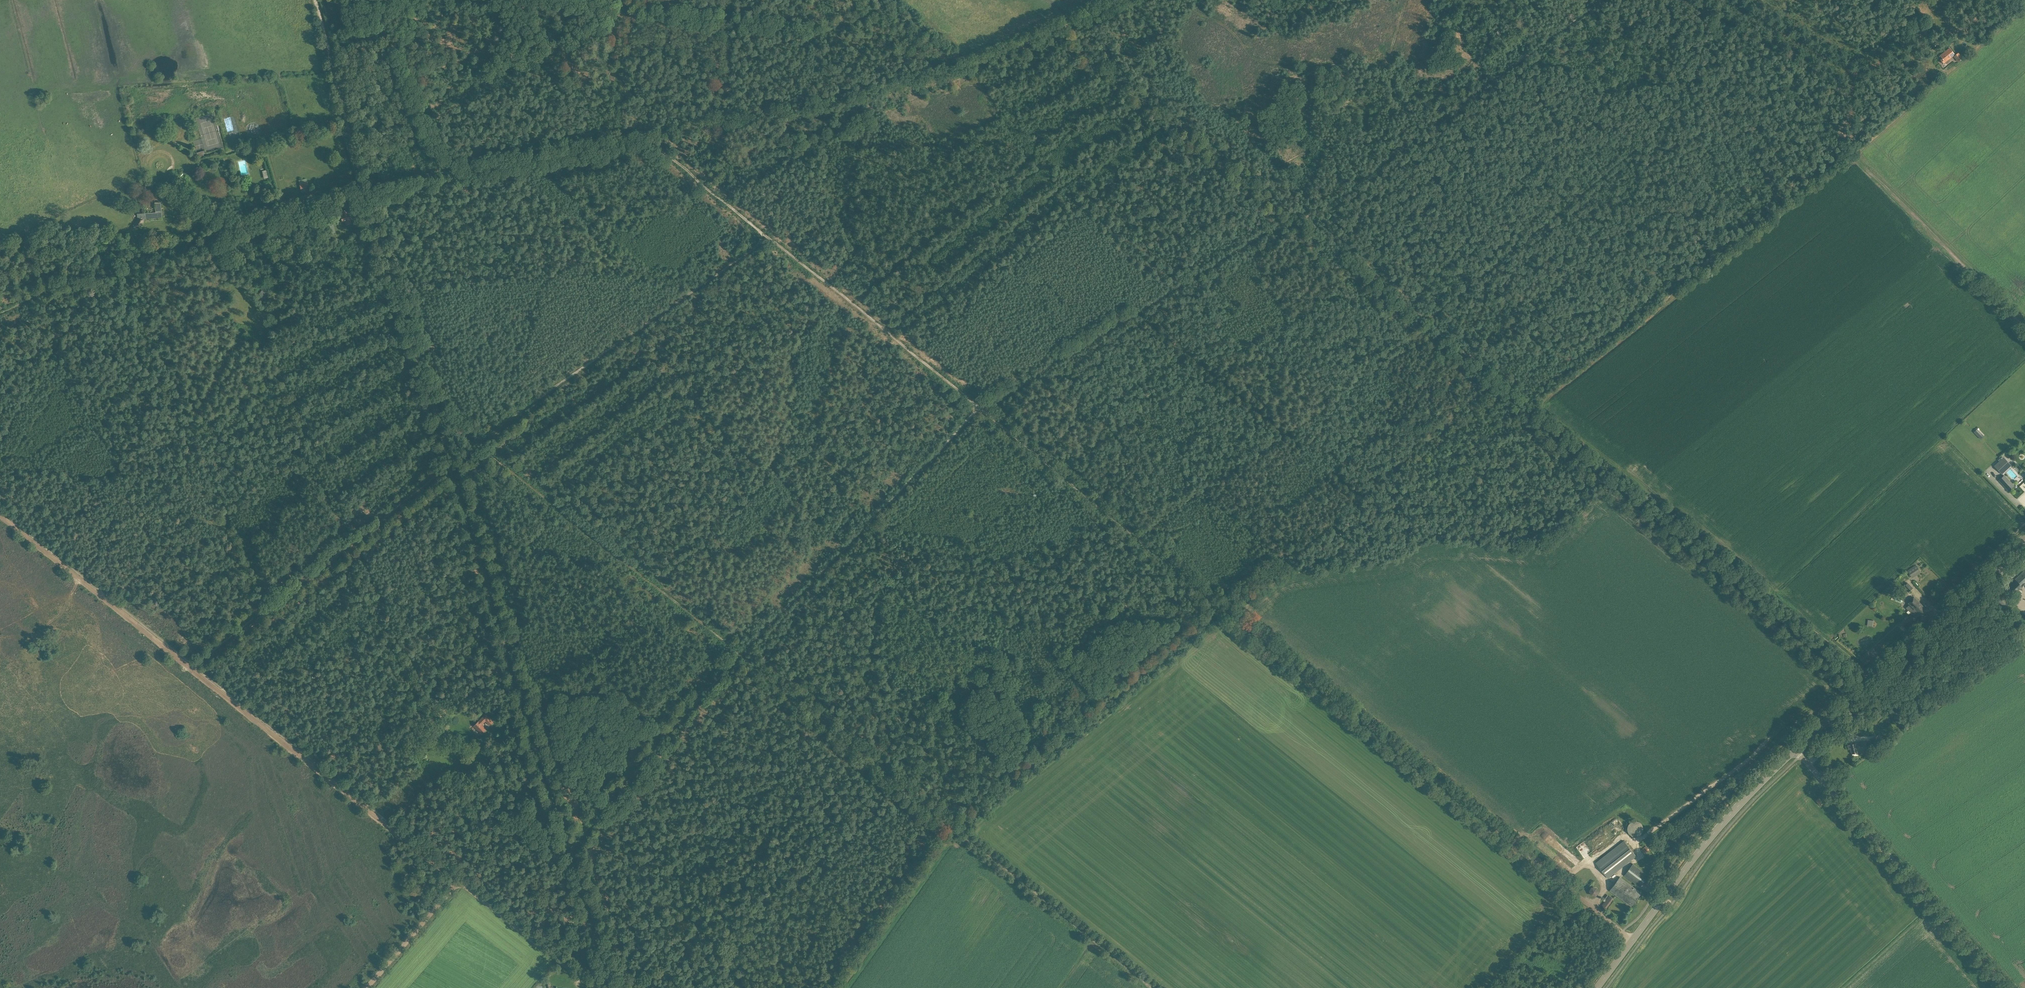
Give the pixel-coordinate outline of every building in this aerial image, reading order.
[(1955,54),(1953,52),(1950,48),(1939,56),(1941,59),(1941,60),(1943,63),(1955,54)] [(1954,56),(1958,62),(1963,58),(1959,53),(1954,56)] [(299,180),(301,190),(309,188),(307,179),(299,180)] [(155,212),(137,214),(137,217),(138,218),(135,224),(141,227),(144,221),(145,221),(146,219),(162,217),(161,204),(161,202),(155,202),(155,205),(155,212)] [(345,220),(346,225),(351,223),(349,219),(351,218),(349,213),(348,214),(346,210),(342,211),(343,215),(341,216),(343,221),(345,220)] [(335,232),(330,215),(323,217),(329,234),(335,232)] [(262,290),(259,294),(264,299),(268,295),(266,293),(270,290),(262,282),(258,286),(262,290)] [(1984,436),(1977,429),(1974,432),(1980,439),(1984,436)] [(1995,466),(2001,473),(2011,464),(2004,457),(2003,458),(1999,461),(1995,466)] [(2000,479),(2009,490),(2014,486),(2004,475),(2000,479)] [(1921,572),(1916,565),(1908,570),(1912,577),(1921,572)] [(2024,570),(2015,579),(2016,580),(2022,587),(2024,584),(2024,571),(2024,570)] [(2013,594),(2016,598),(2021,593),(2019,590),(2022,587),(2016,580),(2010,587),(2015,592),(2013,594)] [(1904,586),(1910,591),(1913,587),(1907,582),(1904,586)] [(1906,608),(1911,612),(1914,609),(1915,610),(1921,604),(1914,597),(1908,603),(1910,604),(1906,608)] [(1911,612),(1913,615),(1917,611),(1922,616),(1927,610),(1921,604),(1915,610),(1914,609),(1911,612)] [(2011,636),(2014,641),(2022,635),(2019,631),(2011,636)] [(474,725),(481,733),(486,729),(482,724),(483,723),(482,722),(486,718),(487,719),(486,719),(489,722),(488,723),(490,725),(493,722),(486,714),(474,725)] [(1872,739),(1877,746),(1882,743),(1880,740),(1883,738),(1879,734),(1872,739)] [(1847,745),(1849,749),(1851,748),(1852,753),(1859,752),(1858,750),(1867,748),(1865,741),(1855,744),(1855,743),(1847,745)] [(490,751),(495,757),(498,753),(494,748),(490,751)] [(1642,823),(1641,823),(1640,822),(1639,821),(1637,821),(1636,821),(1635,821),(1633,821),(1632,821),(1631,822),(1630,822),(1630,823),(1629,824),(1628,825),(1628,826),(1628,827),(1628,828),(1628,829),(1628,830),(1629,832),(1629,833),(1630,834),(1631,835),(1633,836),(1634,836),(1635,836),(1636,836),(1637,836),(1638,836),(1640,835),(1641,833),(1642,833),(1643,832),(1643,831),(1643,829),(1643,827),(1643,826),(1642,825),(1642,823)] [(1596,863),(1608,878),(1636,856),(1624,840),(1596,863)] [(1624,875),(1640,887),(1649,875),(1633,864),(1624,875)] [(1610,890),(1632,906),(1642,893),(1620,877),(1610,890)] [(1589,891),(1596,896),(1600,890),(1594,885),(1589,891)] [(1602,906),(1605,909),(1613,899),(1610,896),(1602,906)]
